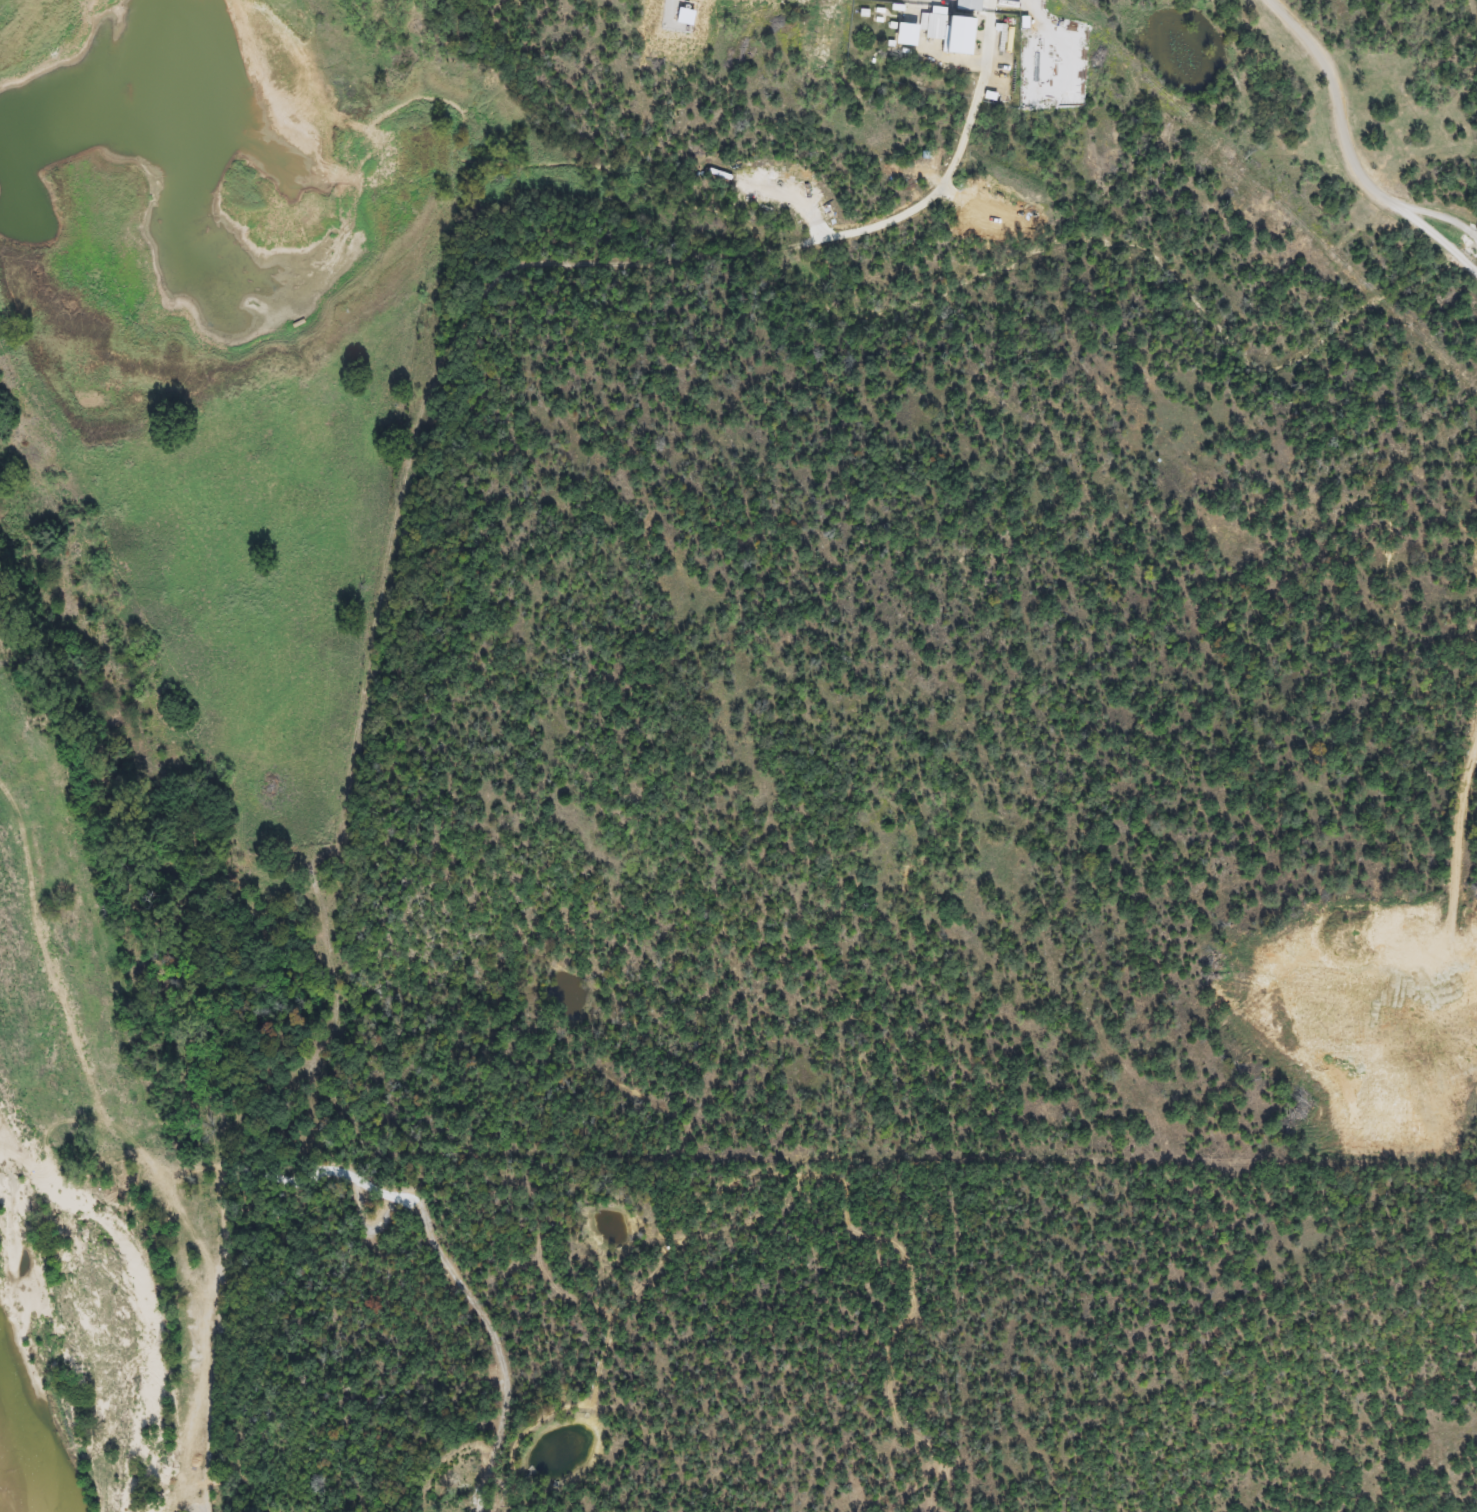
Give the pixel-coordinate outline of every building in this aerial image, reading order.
[(942,14),(942,40),(922,40),(922,14),(942,14)] [(885,43),(892,22),(913,28),(906,50),(885,43)]
